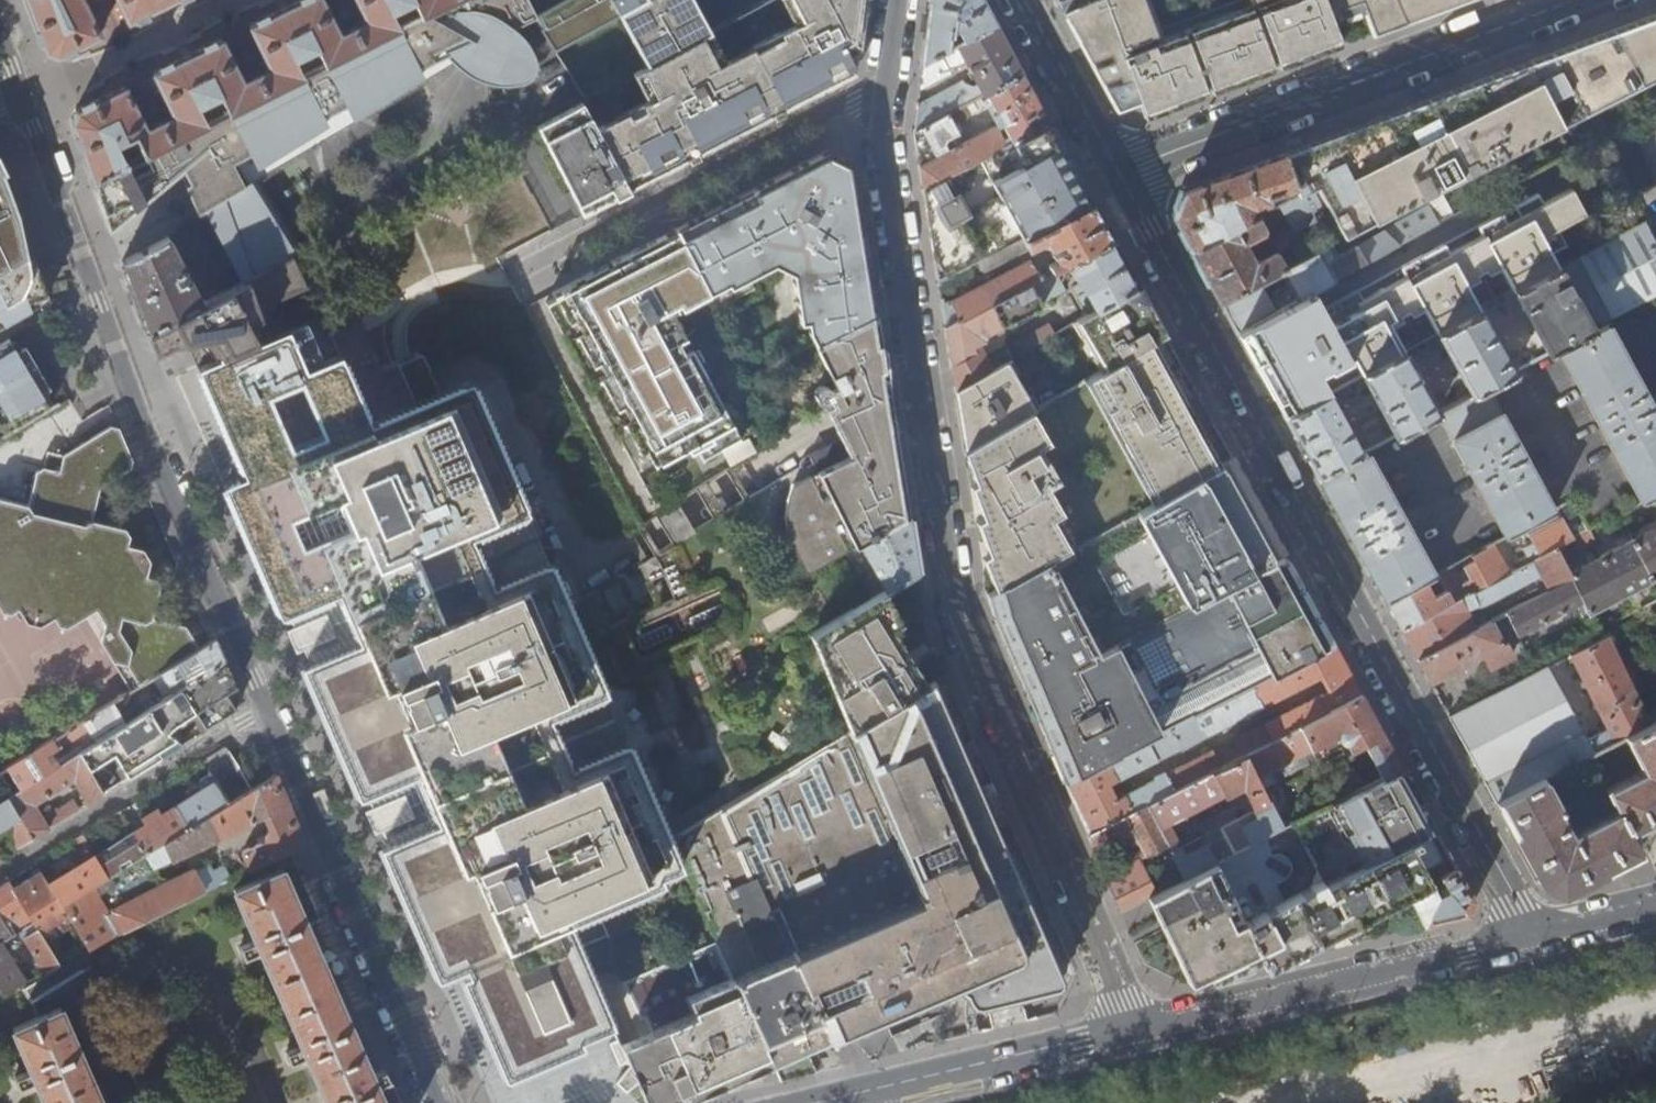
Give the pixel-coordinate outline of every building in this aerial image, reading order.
[(39,34),(45,52),(57,56),(98,36),(100,32),(84,0),(26,0),(39,34)] [(366,21),(339,34),(322,0),(300,0),(294,3),(250,24),(249,27),(269,68),(242,81),(223,41),(219,39),(191,53),(153,71),(153,75),(172,115),(145,128),(126,88),(122,86),(112,91),(108,93),(81,108),(76,110),(71,122),(73,127),(83,154),(92,180),(126,163),(117,144),(135,135),(144,154),(206,123),(197,106),(220,95),(228,112),(302,75),(294,58),(317,47),(325,63),(401,25),(394,10),(414,0),(355,0),(366,21)] [(111,232),(152,198),(185,171),(197,194),(209,217),(242,282),(287,258),(249,187),(245,189),(238,175),(256,165),(261,174),(422,77),(419,69),(452,53),(455,57),(463,65),(468,69),(477,74),(491,77),(496,78),(508,77),(516,73),(521,67),(521,56),(517,45),(507,31),(536,17),(528,0),(450,0),(422,14),(401,25),(325,63),(302,75),(228,112),(206,123),(144,154),(126,163),(92,180),(94,184),(97,182),(99,189),(96,190),(106,219),(111,232)] [(125,19),(130,21),(174,0),(116,0),(125,19)] [(422,14),(450,0),(415,0),(422,14)] [(606,29),(631,75),(640,70),(683,47),(702,37),(771,0),(657,0),(606,29)] [(784,107),(810,94),(852,71),(848,64),(851,62),(843,45),(851,40),(861,36),(865,0),(793,0),(804,20),(751,48),(784,107)] [(994,23),(981,0),(931,0),(923,59),(923,62),(947,48),(949,34),(958,29),(963,40),(994,23)] [(1062,11),(1085,0),(1056,0),(1062,11)] [(1341,45),(1324,0),(1235,0),(1157,31),(1145,0),(1085,0),(1062,11),(1081,46),(1090,61),(1119,50),(1121,56),(1093,68),(1105,90),(1113,105),(1116,109),(1138,101),(1146,119),(1160,114),(1207,95),(1202,82),(1207,80),(1213,93),(1253,78),(1274,70),(1269,57),(1274,55),(1279,68),(1312,56),(1341,45)] [(1346,43),(1379,32),(1396,26),(1384,0),(1330,0),(1346,43)] [(1396,26),(1419,17),(1465,0),(1384,0),(1396,26)] [(1598,37),(1513,69),(1441,97),(1354,129),(1290,153),(1276,159),(1287,190),(1290,200),(1308,190),(1318,209),(1337,243),(1655,73),(1655,15),(1598,37)] [(950,73),(947,69),(958,62),(962,69),(967,66),(978,85),(974,87),(965,85),(963,81),(918,102),(914,134),(1021,73),(1008,48),(1003,40),(994,23),(963,40),(947,48),(923,62),(920,88),(950,73)] [(683,47),(729,135),(748,125),(773,112),(771,109),(780,104),(783,108),(784,107),(751,48),(717,66),(702,37),(683,47)] [(644,102),(675,163),(687,156),(686,153),(691,150),(696,147),(698,151),(729,135),(683,47),(640,70),(654,97),(644,102)] [(1050,125),(1034,96),(1021,73),(914,134),(921,175),(923,188),(948,176),(981,159),(1050,125)] [(570,191),(582,215),(599,206),(628,191),(627,187),(608,155),(610,154),(596,128),(582,100),(537,124),(570,191)] [(608,155),(627,187),(649,176),(675,163),(644,102),(641,104),(643,109),(616,123),(614,119),(596,128),(610,154),(608,155)] [(1632,121),(1602,135),(1636,195),(1655,187),(1632,121)] [(948,176),(923,188),(926,197),(929,203),(925,205),(935,267),(937,265),(940,271),(944,279),(938,282),(938,285),(983,261),(977,250),(991,242),(997,253),(1092,203),(1068,159),(1050,125),(981,159),(998,195),(966,212),(948,176)] [(676,234),(706,289),(714,303),(751,283),(744,270),(769,257),(788,265),(796,313),(803,312),(804,316),(804,319),(815,342),(823,339),(876,312),(867,258),(861,221),(854,176),(852,162),(826,151),(788,170),(727,202),(674,230),(676,234)] [(1287,190),(1276,159),(1210,182),(1184,191),(1175,217),(1184,233),(1192,248),(1257,215),(1252,206),(1266,201),(1264,196),(1287,190)] [(30,252),(22,231),(12,204),(0,170),(0,169),(0,269),(30,252)] [(1655,187),(1636,195),(1646,222),(1655,246),(1655,187)] [(1275,401),(1283,416),(1346,382),(1362,374),(1403,351),(1389,326),(1401,320),(1399,315),(1408,310),(1411,315),(1423,308),(1437,333),(1479,311),(1479,310),(1466,285),(1478,279),(1475,274),(1486,268),(1489,273),(1500,267),(1513,292),(1558,268),(1550,254),(1565,246),(1557,230),(1585,215),(1571,190),(1543,205),(1538,196),(1516,208),(1514,204),(1505,209),(1512,223),(1506,226),(1501,215),(1401,269),(1406,277),(1361,301),(1357,293),(1331,307),(1333,311),(1334,312),(1325,316),(1312,293),(1238,332),(1248,350),(1273,397),(1275,401)] [(1308,190),(1290,200),(1279,205),(1289,224),(1318,209),(1308,190)] [(582,215),(570,191),(563,194),(575,219),(582,215)] [(1102,220),(1092,203),(997,253),(986,259),(991,268),(1044,240),(1049,250),(1061,243),(1064,248),(1054,253),(1056,260),(1047,265),(1051,271),(1111,238),(1102,220)] [(1257,215),(1192,248),(1205,272),(1221,302),(1261,282),(1281,272),(1282,273),(1286,271),(1278,254),(1273,253),(1254,263),(1249,262),(1252,259),(1247,249),(1241,248),(1243,244),(1264,234),(1265,230),(1257,215)] [(1331,246),(1286,271),(1282,273),(1291,290),(1276,298),(1278,303),(1273,306),(1261,282),(1221,302),(1228,314),(1238,332),(1312,293),(1413,236),(1405,219),(1337,257),(1331,246)] [(1655,295),(1655,246),(1646,222),(1558,268),(1513,292),(1546,354),(1557,348),(1605,323),(1655,295)] [(558,289),(550,293),(567,324),(572,321),(580,335),(574,338),(591,368),(596,365),(603,379),(598,382),(615,413),(620,409),(628,423),(622,426),(639,457),(645,454),(653,468),(693,447),(701,461),(738,441),(690,351),(682,355),(674,342),(679,330),(668,309),(706,289),(676,234),(663,241),(641,252),(638,248),(623,256),(611,262),(613,267),(593,277),(591,273),(558,289)] [(196,289),(169,237),(122,261),(136,301),(138,304),(148,332),(203,303),(233,287),(225,273),(196,289)] [(1039,277),(991,302),(1002,324),(1003,326),(1040,305),(1038,302),(1064,287),(1058,277),(1065,273),(1087,313),(1137,285),(1123,260),(1111,238),(1051,271),(1039,277)] [(0,269),(0,327),(8,322),(32,308),(47,299),(39,277),(30,252),(0,269)] [(287,258),(242,282),(233,287),(203,303),(148,332),(152,342),(162,372),(166,381),(197,367),(252,343),(242,324),(256,317),(252,309),(240,315),(235,306),(245,301),(249,309),(303,280),(291,256),(287,258)] [(942,309),(945,328),(991,302),(1039,277),(1030,261),(942,309)] [(1149,307),(1137,285),(1087,313),(1077,319),(1104,369),(1164,334),(1149,307)] [(283,308),(291,326),(319,314),(309,292),(283,308)] [(1005,348),(1003,344),(979,358),(976,353),(983,350),(980,344),(985,342),(986,335),(1003,326),(1002,324),(991,302),(945,328),(950,361),(954,390),(1004,361),(1011,356),(1005,348)] [(1479,311),(1437,333),(1470,395),(1485,387),(1512,372),(1479,311)] [(867,446),(804,475),(814,491),(897,444),(894,424),(887,383),(881,347),(876,312),(823,339),(820,353),(833,379),(820,385),(818,387),(816,390),(815,392),(816,398),(820,401),(823,402),(825,402),(830,400),(831,404),(843,398),(867,446)] [(669,839),(464,380),(369,420),(319,314),(291,326),(252,343),(197,367),(243,475),(222,483),(225,492),(256,562),(281,620),(287,634),(288,634),(295,649),(299,651),(303,650),(309,664),(302,667),(327,726),(347,770),(359,798),(366,795),(372,808),(369,811),(367,815),(374,831),(378,832),(382,831),(388,845),(380,848),(401,896),(425,950),(437,979),(466,967),(470,975),(462,978),(476,1011),(503,1074),(506,1079),(527,1070),(566,1053),(582,1046),(579,1040),(611,1026),(567,922),(597,909),(613,949),(642,936),(624,898),(662,882),(660,877),(682,866),(669,839)] [(1557,348),(1642,502),(1655,494),(1655,414),(1605,323),(1557,348)] [(1011,356),(1053,333),(1048,324),(1005,348),(1011,356)] [(980,518),(994,541),(997,548),(987,554),(999,574),(1005,584),(1049,559),(1225,460),(1179,374),(1168,380),(1158,362),(1174,353),(1164,334),(1104,369),(1031,412),(969,448),(979,467),(984,477),(975,483),(986,502),(992,512),(980,518)] [(10,424),(15,432),(50,412),(47,407),(50,406),(43,393),(48,391),(23,348),(18,350),(13,341),(9,343),(7,340),(0,344),(0,430),(10,424)] [(1403,351),(1362,374),(1395,436),(1437,413),(1403,351)] [(1004,361),(954,390),(959,417),(959,422),(964,451),(969,448),(1031,412),(1004,361)] [(1346,382),(1283,416),(1301,448),(1317,477),(1365,451),(1383,442),(1376,429),(1354,441),(1332,400),(1339,396),(1341,400),(1352,394),(1346,382)] [(1485,387),(1470,395),(1438,413),(1506,536),(1553,511),(1485,387)] [(59,462),(55,479),(39,475),(32,479),(24,511),(0,505),(0,616),(1,616),(9,612),(16,623),(32,627),(43,621),(50,632),(57,634),(88,615),(107,620),(102,637),(116,661),(131,665),(143,684),(162,673),(195,652),(182,629),(153,622),(158,600),(161,588),(156,580),(146,578),(150,562),(145,553),(142,548),(132,546),(133,538),(129,529),(90,520),(97,486),(129,467),(131,460),(116,435),(109,433),(59,462)] [(833,525),(903,485),(900,462),(897,444),(814,491),(833,525)] [(1365,451),(1317,477),(1324,489),(1325,491),(1371,575),(1386,602),(1424,581),(1434,575),(1365,451)] [(1267,533),(1241,485),(1227,459),(1225,460),(1049,559),(1005,584),(987,595),(993,618),(1010,657),(1025,692),(1037,718),(1059,769),(1059,771),(1064,781),(1333,644),(1324,626),(1298,579),(1285,555),(1276,560),(1268,545),(1262,535),(1267,533)] [(808,571),(847,550),(833,525),(814,491),(804,475),(791,482),(789,485),(787,494),(785,503),(785,512),(787,522),(791,536),(808,571)] [(847,550),(908,516),(906,500),(903,485),(833,525),(847,550)] [(908,516),(847,550),(854,562),(865,555),(877,578),(867,584),(874,596),(878,594),(917,572),(912,540),(908,516)] [(1433,598),(1424,581),(1386,602),(1389,609),(1400,629),(1557,547),(1573,539),(1562,518),(1528,536),(1533,545),(1525,549),(1516,555),(1518,560),(1505,568),(1492,544),(1472,555),(1475,561),(1464,566),(1470,578),(1462,583),(1454,565),(1436,574),(1445,591),(1433,598)] [(1569,573),(1571,577),(1548,590),(1476,627),(1417,658),(1424,672),(1430,682),(1480,655),(1488,669),(1514,657),(1506,642),(1576,605),(1583,618),(1655,579),(1655,526),(1569,573)] [(1569,573),(1557,547),(1400,629),(1412,649),(1417,658),(1476,627),(1468,610),(1540,575),(1548,590),(1571,577),(1569,573)] [(597,587),(617,628),(676,599),(655,558),(597,587)] [(860,572),(863,579),(869,575),(866,569),(860,572)] [(886,607),(878,594),(874,596),(813,630),(833,663),(828,666),(844,691),(840,694),(859,725),(927,684),(916,667),(901,642),(893,628),(897,626),(886,607)] [(1625,737),(1651,723),(1608,637),(1571,656),(1607,729),(1586,739),(1548,669),(1449,718),(1453,726),(1486,785),(1496,803),(1545,778),(1625,737)] [(184,687),(225,662),(220,650),(216,639),(195,652),(162,673),(171,688),(166,692),(169,697),(184,687)] [(1146,804),(1297,727),(1361,694),(1349,673),(1333,644),(1064,781),(1075,806),(1087,834),(1146,804)] [(232,676),(225,662),(184,687),(198,712),(208,729),(213,726),(215,720),(234,708),(225,695),(236,687),(232,676)] [(859,725),(669,839),(682,866),(729,968),(787,942),(830,1039),(839,1035),(847,1031),(891,1012),(940,991),(960,982),(967,999),(972,1003),(980,1005),(1016,996),(1054,986),(1059,976),(1053,963),(1039,930),(1025,897),(1015,875),(998,835),(965,760),(946,715),(931,682),(927,684),(859,725)] [(198,712),(184,687),(169,697),(149,709),(158,723),(167,731),(184,721),(198,712)] [(96,742),(124,725),(118,714),(134,702),(129,693),(7,769),(19,790),(58,766),(51,754),(62,747),(63,748),(90,732),(96,742)] [(1370,711),(1361,694),(1297,727),(1315,760),(1346,744),(1350,751),(1352,750),(1363,746),(1384,736),(1370,711)] [(149,709),(124,725),(96,742),(79,753),(89,770),(115,754),(130,778),(137,774),(164,757),(183,745),(167,731),(158,723),(149,709)] [(1651,723),(1625,737),(1642,771),(1605,790),(1616,811),(1571,834),(1559,811),(1562,810),(1545,778),(1496,803),(1504,818),(1531,868),(1538,881),(1564,892),(1608,869),(1640,853),(1629,834),(1655,820),(1655,721),(1651,723)] [(1146,804),(1166,843),(1174,839),(1169,828),(1164,825),(1240,786),(1246,797),(1245,798),(1251,810),(1169,853),(1183,880),(1216,863),(1281,830),(1267,802),(1274,798),(1269,789),(1262,792),(1259,787),(1272,780),(1271,777),(1268,779),(1264,773),(1278,766),(1282,772),(1289,768),(1286,762),(1303,753),(1308,764),(1311,762),(1315,760),(1297,727),(1146,804)] [(1395,757),(1384,736),(1363,746),(1381,779),(1401,768),(1395,757)] [(214,754),(203,761),(209,771),(227,804),(251,790),(227,746),(214,754)] [(79,753),(58,766),(19,790),(8,796),(32,838),(56,823),(81,808),(77,801),(59,811),(57,808),(44,816),(36,803),(48,795),(49,796),(66,786),(65,785),(75,779),(88,804),(103,794),(89,770),(79,753)] [(1420,801),(1401,768),(1381,779),(1293,823),(1321,880),(1325,888),(1435,829),(1420,801)] [(192,789),(186,792),(190,799),(176,808),(189,828),(227,804),(209,771),(199,778),(196,786),(192,789)] [(275,775),(251,790),(227,804),(189,828),(146,854),(108,877),(62,905),(74,923),(90,949),(231,880),(225,867),(214,871),(211,864),(165,887),(153,866),(169,857),(170,859),(263,819),(269,831),(266,837),(267,841),(244,853),(249,862),(243,864),(248,871),(305,843),(289,806),(275,775)] [(189,828),(176,808),(163,786),(157,790),(170,811),(163,816),(159,809),(150,815),(142,819),(147,825),(133,834),(146,854),(189,828)] [(0,802),(0,831),(14,822),(14,843),(17,847),(32,838),(8,796),(0,802)] [(1166,843),(1146,804),(1087,834),(1091,845),(1095,853),(1134,833),(1141,848),(1128,856),(1132,862),(1141,857),(1166,843)] [(116,825),(123,837),(94,855),(108,877),(146,854),(133,834),(119,813),(107,821),(110,828),(116,825)] [(1442,843),(1435,829),(1325,888),(1321,880),(1317,882),(1318,884),(1244,922),(1216,863),(1183,880),(1158,893),(1148,898),(1156,914),(1162,927),(1167,939),(1187,982),(1188,983),(1207,973),(1209,976),(1216,973),(1224,969),(1226,973),(1258,957),(1262,965),(1277,957),(1280,961),(1293,954),(1343,928),(1407,894),(1456,867),(1442,843)] [(86,861),(49,883),(62,905),(108,877),(94,855),(82,836),(74,841),(86,861)] [(1158,893),(1141,857),(1132,862),(1105,877),(1114,897),(1120,912),(1148,898),(1158,893)] [(1464,883),(1456,867),(1407,894),(1422,927),(1443,922),(1467,916),(1474,900),(1464,883)] [(257,941),(242,948),(246,958),(262,952),(303,1045),(288,1052),(292,1061),(307,1055),(327,1102),(384,1102),(376,1084),(387,1079),(383,1069),(377,1072),(372,1074),(348,1020),(320,955),(291,888),(283,871),(236,891),(257,941)] [(27,880),(12,889),(38,931),(50,923),(57,933),(74,923),(62,905),(49,883),(41,872),(27,880)] [(4,919),(14,914),(17,919),(21,920),(23,920),(30,931),(27,933),(27,941),(41,964),(31,968),(36,976),(59,964),(38,931),(12,889),(7,882),(0,887),(0,912),(4,919)] [(4,919),(0,912),(0,942),(11,935),(13,934),(4,919)] [(0,942),(0,985),(4,991),(26,980),(8,951),(23,942),(20,938),(15,941),(11,935),(0,942)] [(729,968),(732,975),(733,977),(773,1062),(775,1068),(777,1072),(779,1076),(781,1080),(812,1073),(802,1049),(829,1038),(829,1039),(830,1039),(787,942),(729,968)] [(23,990),(31,1003),(91,966),(83,953),(23,990)] [(686,997),(693,1014),(619,1045),(627,1063),(628,1067),(636,1084),(643,1102),(670,1102),(683,1098),(683,1100),(719,1085),(723,1094),(734,1089),(753,1081),(749,1072),(773,1062),(733,977),(686,997)] [(61,1006),(12,1027),(29,1067),(15,1073),(19,1083),(34,1077),(45,1102),(103,1102),(61,1006)] [(609,1043),(619,1066),(627,1063),(619,1045),(617,1040),(609,1043)] [(615,1082),(626,1092),(636,1084),(628,1067),(615,1082)]
